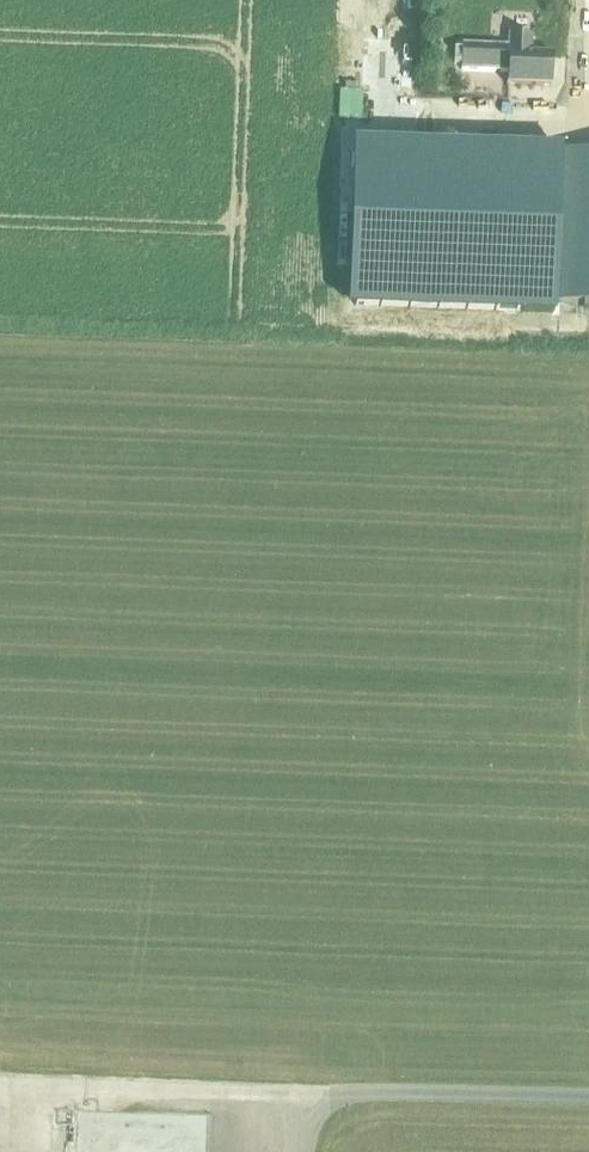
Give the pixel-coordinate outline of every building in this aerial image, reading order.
[(463,44),(462,70),(508,72),(508,78),(507,85),(531,86),(551,87),(551,70),(552,55),(539,54),(531,54),(532,40),(533,35),(524,35),(509,34),(509,46),(463,44)] [(355,305),(403,307),(523,311),(523,314),(553,315),(553,311),(554,311),(554,303),(588,304),(588,153),(561,152),(488,149),(407,146),(400,146),(360,145),(360,170),(355,305)]
